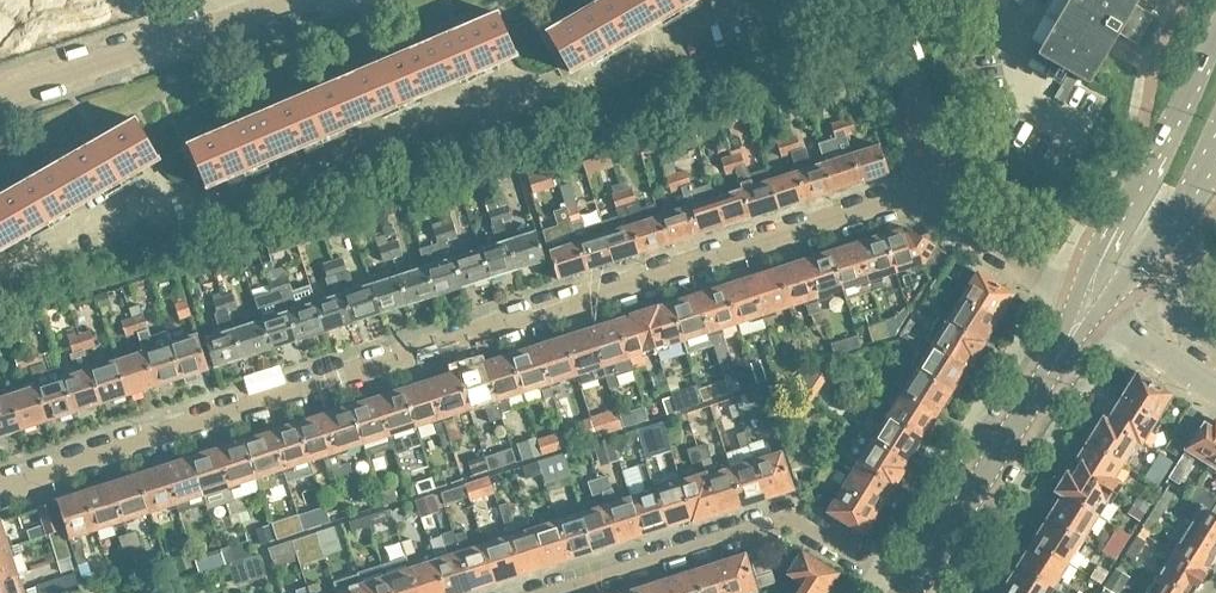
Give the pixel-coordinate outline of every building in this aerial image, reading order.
[(28,4),(54,0),(0,0),(0,39),(28,4)] [(643,30),(625,0),(605,0),(589,9),(589,11),(585,13),(580,16),(579,15),(548,33),(570,72),(643,30)] [(694,0),(625,0),(643,30),(694,0)] [(1116,35),(1118,33),(1137,45),(1143,35),(1145,37),(1148,32),(1150,28),(1148,26),(1154,16),(1134,5),(1136,3),(1137,0),(1071,0),(1068,6),(1058,22),(1048,39),(1040,54),(1039,53),(1038,55),(1068,73),(1052,99),(1062,105),(1078,79),(1088,85),(1089,83),(1088,83),(1090,80),(1097,68),(1107,51),(1116,35)] [(437,89),(515,55),(511,46),(498,14),(464,29),(464,30),(459,32),(454,35),(453,33),(420,48),(437,89)] [(361,121),(437,89),(420,48),(386,62),(387,63),(383,65),(377,67),(377,66),(343,80),(361,121)] [(310,94),(310,96),(306,98),(300,100),(300,98),(266,113),(284,154),(361,121),(343,80),(310,94)] [(206,187),(284,154),(266,113),(232,127),(233,129),(229,130),(223,133),(223,131),(188,146),(206,187)] [(849,119),(841,122),(845,137),(854,134),(849,119)] [(84,200),(157,158),(154,152),(135,120),(103,139),(103,140),(99,143),(94,145),(93,144),(62,162),(84,200)] [(835,140),(845,137),(841,122),(830,126),(835,140)] [(801,148),(797,133),(784,137),(785,140),(789,151),(801,148)] [(789,151),(785,140),(775,143),(780,158),(790,155),(789,151)] [(888,174),(879,146),(861,152),(859,147),(849,150),(860,183),(888,174)] [(860,183),(849,150),(838,153),(840,160),(824,165),(833,192),(860,183)] [(609,152),(598,156),(603,169),(613,166),(609,152)] [(723,228),(714,200),(710,187),(693,192),(691,186),(689,187),(684,173),(677,175),(670,154),(669,155),(680,190),(685,204),(695,237),(723,228)] [(680,190),(669,155),(660,158),(667,178),(666,179),(671,193),(680,190)] [(739,155),(731,157),(736,172),(744,170),(739,155)] [(726,176),(736,172),(731,157),(721,161),(726,176)] [(84,200),(62,162),(30,180),(31,181),(27,184),(22,187),(21,185),(0,197),(0,222),(12,242),(84,200)] [(807,170),(805,164),(794,168),(805,201),(833,192),(824,165),(807,170)] [(805,201),(794,168),(782,172),(784,178),(771,182),(767,168),(764,169),(778,210),(805,201)] [(778,210),(764,169),(749,174),(751,182),(740,186),(750,219),(778,210)] [(668,245),(659,218),(654,204),(642,208),(639,201),(634,202),(630,188),(622,190),(619,182),(617,183),(640,254),(668,245)] [(640,254),(617,183),(608,186),(618,216),(599,222),(613,263),(640,254)] [(750,219),(740,186),(729,189),(731,195),(714,200),(723,228),(750,219)] [(613,263),(599,222),(586,226),(584,219),(581,220),(577,207),(574,192),(563,195),(568,210),(566,210),(570,225),(575,239),(585,272),(613,263)] [(504,194),(493,198),(501,223),(512,220),(504,194)] [(506,237),(501,223),(493,198),(485,200),(488,211),(486,212),(495,241),(478,246),(489,279),(516,270),(506,237)] [(695,237),(685,204),(672,208),(674,214),(659,218),(668,245),(695,237)] [(12,242),(0,222),(0,249),(12,242)] [(456,238),(452,223),(441,226),(446,241),(456,238)] [(385,234),(383,234),(391,258),(401,255),(391,224),(383,227),(385,234)] [(451,255),(446,241),(441,226),(433,229),(437,244),(419,249),(423,264),(434,297),(461,288),(451,255)] [(545,261),(534,228),(506,237),(516,270),(545,261)] [(946,255),(905,229),(885,236),(897,273),(922,265),(927,257),(931,260),(927,267),(930,275),(932,276),(946,255)] [(381,262),(391,258),(383,234),(373,238),(381,262)] [(897,273),(885,236),(858,245),(870,282),(897,273)] [(585,272),(575,239),(547,248),(550,259),(557,281),(585,272)] [(870,282),(858,245),(831,253),(843,290),(870,282)] [(489,279),(478,246),(451,255),(461,288),(489,279)] [(843,290),(831,253),(805,262),(816,299),(843,290)] [(379,315),(368,282),(354,286),(349,270),(346,271),(342,258),(331,261),(352,323),(379,315)] [(213,272),(209,259),(182,268),(186,281),(213,272)] [(352,323),(331,261),(321,264),(330,294),(313,299),(324,332),(352,323)] [(816,299),(805,262),(778,270),(790,307),(806,302),(809,315),(811,314),(815,327),(824,324),(816,299)] [(423,264),(396,273),(407,306),(434,297),(423,264)] [(284,266),(273,269),(281,293),(291,290),(284,266)] [(272,295),(281,293),(273,269),(265,272),(272,295)] [(790,307),(778,270),(751,279),(763,316),(790,307)] [(407,306),(396,273),(368,282),(379,315),(407,306)] [(947,288),(952,280),(940,273),(935,280),(947,288)] [(1007,308),(1014,296),(978,274),(963,298),(997,320),(1003,309),(1007,308)] [(763,316),(751,279),(725,288),(736,324),(763,316)] [(943,295),(947,288),(935,280),(930,288),(943,295)] [(710,333),(713,345),(719,363),(720,367),(721,367),(729,392),(741,389),(721,329),(736,324),(725,288),(698,296),(710,333)] [(108,292),(96,296),(99,307),(111,304),(108,292)] [(236,308),(231,293),(221,296),(226,311),(236,308)] [(231,325),(226,311),(221,296),(211,299),(220,329),(203,334),(213,367),(242,358),(231,325)] [(710,333),(698,296),(671,305),(683,342),(710,333)] [(991,329),(997,320),(963,298),(948,322),(982,343),(983,341),(986,340),(991,333),(991,329)] [(189,315),(184,299),(172,303),(177,319),(189,315)] [(324,332),(313,299),(297,304),(296,299),(284,302),(297,341),(324,332)] [(297,341),(284,302),(275,305),(277,311),(258,316),(269,350),(297,341)] [(683,342),(671,305),(667,306),(667,305),(644,313),(657,353),(670,349),(669,346),(683,342)] [(897,332),(904,321),(900,307),(883,313),(890,334),(897,332)] [(657,353),(644,313),(620,320),(620,321),(618,322),(630,359),(641,355),(642,358),(657,353)] [(152,328),(146,330),(141,315),(131,318),(136,333),(138,333),(140,338),(139,338),(144,352),(142,353),(153,387),(180,378),(169,344),(157,348),(155,342),(157,341),(152,328)] [(269,350),(258,316),(231,325),(242,358),(269,350)] [(136,333),(131,318),(121,322),(126,337),(136,333)] [(917,336),(922,328),(910,321),(905,329),(917,336)] [(630,359),(618,322),(591,330),(606,377),(609,388),(619,385),(616,375),(633,370),(630,359)] [(887,337),(883,322),(868,327),(873,341),(887,337)] [(981,345),(982,343),(948,322),(933,346),(967,367),(974,356),(977,354),(980,349),(981,345)] [(912,344),(917,336),(905,329),(900,336),(912,344)] [(606,377),(591,330),(564,339),(576,376),(577,375),(580,385),(606,377)] [(96,347),(91,331),(78,336),(83,351),(96,347)] [(208,369),(197,335),(169,344),(180,378),(208,369)] [(860,346),(857,335),(831,343),(834,354),(860,346)] [(73,412),(100,404),(89,370),(83,351),(78,336),(68,339),(73,354),(70,355),(76,374),(62,378),(73,412)] [(576,376),(564,339),(538,347),(549,384),(551,384),(576,376)] [(710,366),(719,363),(713,345),(704,348),(710,366)] [(960,377),(967,367),(933,346),(918,370),(952,391),(953,389),(957,388),(961,381),(960,377)] [(549,384),(538,347),(511,356),(523,393),(541,387),(544,399),(554,396),(551,384),(549,384)] [(34,349),(24,353),(29,368),(39,365),(34,349)] [(785,350),(774,353),(781,376),(792,373),(785,350)] [(17,372),(29,368),(24,353),(12,357),(17,372)] [(153,387),(142,353),(116,361),(127,395),(153,387)] [(771,380),(781,376),(774,353),(764,357),(771,380)] [(523,393),(511,356),(508,357),(507,356),(484,364),(500,413),(512,409),(508,397),(523,393)] [(127,395),(116,361),(89,370),(100,404),(127,395)] [(29,368),(35,387),(46,421),(73,412),(62,378),(58,367),(46,371),(43,363),(39,365),(29,368)] [(500,413),(484,364),(460,372),(458,373),(469,410),(485,405),(490,421),(502,417),(500,413)] [(952,396),(951,392),(952,391),(918,370),(903,393),(937,415),(943,404),(947,403),(952,396)] [(469,410),(458,373),(431,382),(450,441),(463,437),(455,414),(469,410)] [(1172,395),(1138,373),(1137,376),(1134,374),(1127,386),(1129,388),(1123,398),(1157,419),(1172,395)] [(803,375),(783,382),(801,394),(812,401),(821,387),(810,380),(803,375)] [(886,394),(891,386),(878,379),(873,386),(886,394)] [(450,441),(431,382),(404,390),(416,427),(433,421),(439,439),(440,438),(443,446),(451,444),(450,441)] [(677,410),(702,402),(696,384),(671,392),(677,410)] [(46,421),(35,387),(22,391),(20,386),(10,390),(11,394),(8,395),(20,430),(46,421)] [(736,396),(742,416),(766,409),(760,389),(736,396)] [(395,447),(396,452),(422,444),(416,427),(404,390),(378,399),(389,435),(393,448),(395,447)] [(931,425),(937,415),(903,393),(888,417),(922,438),(923,437),(927,436),(932,428),(931,425)] [(8,395),(0,398),(0,436),(20,430),(8,395)] [(793,395),(784,410),(802,422),(812,407),(793,395)] [(676,412),(671,397),(662,400),(667,415),(676,412)] [(1119,405),(1111,406),(1103,419),(1142,443),(1157,419),(1123,398),(1119,405)] [(389,435),(378,399),(351,407),(363,444),(364,443),(367,455),(393,448),(389,435)] [(1188,438),(1203,414),(1191,406),(1175,431),(1188,438)] [(363,444),(351,407),(347,408),(324,415),(336,452),(337,452),(363,444)] [(639,413),(619,419),(623,429),(642,423),(639,413)] [(345,479),(336,452),(324,415),(300,423),(300,424),(298,424),(309,461),(323,456),(327,469),(332,468),(336,482),(345,479)] [(594,432),(589,415),(577,419),(582,436),(594,432)] [(921,440),(922,438),(888,417),(881,428),(869,420),(867,423),(854,415),(848,425),(907,462),(914,452),(917,451),(922,444),(921,440)] [(1215,455),(1215,422),(1207,416),(1169,477),(1179,483),(1196,455),(1210,464),(1215,455)] [(606,435),(623,429),(619,419),(602,424),(606,435)] [(1092,431),(1095,433),(1088,443),(1123,464),(1137,441),(1141,444),(1142,443),(1103,419),(1102,420),(1100,419),(1092,431)] [(663,422),(638,430),(643,446),(668,439),(663,422)] [(309,461),(298,424),(271,433),(283,469),(309,461)] [(900,473),(907,462),(848,425),(845,431),(857,439),(846,457),(858,465),(892,486),(894,484),(897,482),(901,476),(900,473)] [(766,499),(749,444),(750,444),(746,431),(736,434),(741,448),(725,453),(731,470),(730,471),(742,507),(766,499)] [(619,451),(630,448),(633,442),(630,432),(615,437),(619,451)] [(283,469),(271,433),(244,441),(256,478),(260,491),(277,486),(273,472),(283,469)] [(560,433),(538,440),(543,454),(565,447),(560,433)] [(1176,455),(1184,442),(1173,435),(1165,448),(1176,455)] [(517,443),(523,460),(540,455),(535,438),(517,443)] [(612,438),(595,443),(600,460),(617,454),(612,438)] [(791,491),(780,455),(769,458),(763,440),(750,444),(749,444),(766,499),(791,491)] [(256,478),(244,441),(218,450),(229,486),(256,478)] [(707,443),(695,446),(699,459),(711,455),(707,443)] [(1112,492),(1119,482),(1114,479),(1123,464),(1088,443),(1087,444),(1085,443),(1077,455),(1080,456),(1073,467),(1112,492)] [(699,459),(695,446),(687,449),(692,463),(700,461),(699,459)] [(808,483),(798,450),(793,447),(785,449),(797,486),(808,483)] [(229,486),(218,450),(191,459),(203,495),(229,486)] [(341,464),(337,452),(336,452),(345,479),(349,493),(358,490),(349,462),(341,464)] [(1160,452),(1144,477),(1157,486),(1173,461),(1160,452)] [(484,454),(489,471),(509,464),(505,453),(486,459),(484,454)] [(474,476),(489,471),(484,454),(468,459),(474,476)] [(742,507),(730,471),(718,474),(717,469),(715,469),(711,457),(701,460),(705,475),(706,475),(717,515),(742,507)] [(203,495),(191,459),(188,460),(187,459),(164,466),(176,504),(176,503),(179,512),(206,504),(203,495)] [(667,527),(654,485),(655,485),(648,462),(638,465),(647,493),(631,498),(642,535),(667,527)] [(891,488),(892,486),(858,465),(850,478),(836,469),(836,470),(825,463),(818,473),(877,510),(884,499),(888,498),(892,491),(891,488)] [(176,504),(164,466),(140,474),(140,475),(138,475),(149,512),(176,504)] [(1112,492),(1073,467),(1058,491),(1097,516),(1098,515),(1112,492)] [(871,520),(877,510),(818,473),(814,479),(826,486),(825,488),(838,496),(828,513),(862,534),(863,532),(867,531),(872,524),(871,520)] [(149,512),(138,475),(111,484),(123,521),(149,512)] [(717,515),(706,475),(705,475),(680,483),(692,519),(691,519),(692,523),(717,515)] [(642,535),(631,498),(616,503),(607,476),(597,479),(601,493),(605,507),(618,544),(640,537),(639,536),(642,535)] [(432,477),(415,483),(418,493),(435,488),(432,477)] [(601,493),(597,479),(586,482),(591,497),(601,493)] [(692,519),(680,483),(666,487),(665,482),(655,485),(654,485),(667,527),(691,519),(692,519)] [(123,521),(111,484),(84,493),(96,529),(123,521)] [(445,503),(467,495),(464,485),(441,493),(445,503)] [(1205,492),(1197,486),(1189,498),(1202,507),(1210,512),(1215,502),(1215,499),(1205,492)] [(384,503),(397,499),(393,487),(380,491),(384,503)] [(1153,509),(1161,514),(1174,494),(1166,488),(1153,509)] [(558,491),(548,494),(553,509),(563,506),(558,491)] [(1052,506),(1055,508),(1049,518),(1083,540),(1097,516),(1058,491),(1051,502),(1052,506)] [(96,529),(84,493),(57,501),(81,577),(91,574),(83,548),(85,548),(80,534),(96,529)] [(543,512),(553,509),(548,494),(539,497),(543,512)] [(441,507),(438,495),(433,496),(432,495),(415,500),(420,515),(437,509),(436,508),(441,507)] [(1151,504),(1139,496),(1134,505),(1146,512),(1151,504)] [(243,498),(234,500),(238,514),(247,511),(243,498)] [(229,517),(238,514),(234,500),(225,503),(229,517)] [(494,527),(504,524),(498,505),(496,500),(487,503),(494,527)] [(498,505),(504,524),(513,521),(508,502),(498,505)] [(34,539),(49,534),(60,530),(62,530),(54,503),(52,503),(50,503),(39,507),(36,508),(42,526),(26,531),(29,540),(34,539)] [(1141,521),(1146,512),(1134,505),(1129,513),(1141,521)] [(618,544),(605,507),(582,514),(593,551),(597,550),(597,551),(618,544)] [(1212,513),(1210,512),(1202,507),(1195,519),(1185,514),(1178,525),(1215,548),(1215,515),(1212,513)] [(1151,530),(1161,514),(1153,509),(1143,525),(1151,530)] [(311,510),(297,515),(302,531),(316,526),(311,510)] [(385,510),(366,516),(369,526),(388,520),(385,510)] [(593,551),(582,514),(557,522),(569,559),(593,551)] [(276,540),(302,531),(297,515),(271,523),(276,540)] [(369,526),(366,516),(349,521),(352,531),(369,526)] [(1083,540),(1049,518),(1043,527),(1041,526),(1031,541),(1068,564),(1076,550),(1080,552),(1087,542),(1083,540)] [(569,559),(557,522),(533,530),(544,567),(569,559)] [(270,524),(256,529),(260,543),(275,538),(270,524)] [(317,532),(320,542),(338,536),(335,525),(316,530),(317,532)] [(1215,560),(1215,548),(1178,525),(1172,534),(1182,540),(1173,553),(1207,575),(1207,574),(1215,560)] [(1130,537),(1116,528),(1102,551),(1116,560),(1121,552),(1130,537)] [(60,530),(49,534),(58,561),(71,557),(62,530),(60,530)] [(453,535),(454,535),(453,530),(441,534),(448,557),(434,561),(445,592),(465,592),(471,591),(453,535)] [(544,567),(533,530),(508,538),(520,575),(544,567)] [(140,546),(136,532),(127,535),(131,549),(140,546)] [(317,532),(292,540),(298,559),(300,565),(325,557),(320,542),(317,532)] [(495,582),(483,546),(471,550),(465,532),(454,535),(453,535),(471,591),(493,584),(493,583),(495,582)] [(131,549),(127,535),(118,537),(123,551),(131,549)] [(1135,560),(1146,541),(1136,535),(1124,553),(1135,560)] [(415,553),(411,538),(401,541),(406,556),(407,555),(415,553)] [(520,575),(508,538),(483,546),(495,582),(520,575)] [(298,559),(292,540),(268,548),(271,558),(272,558),(275,567),(298,559)] [(1053,587),(1068,564),(1031,541),(1023,555),(1025,556),(1019,566),(1053,588),(1053,587)] [(15,574),(27,570),(19,543),(7,547),(0,549),(0,579),(15,574)] [(237,543),(221,548),(226,564),(242,559),(237,543)] [(195,565),(189,545),(172,550),(179,570),(195,565)] [(775,583),(764,550),(748,555),(759,588),(775,583)] [(200,557),(203,567),(221,562),(218,551),(200,557)] [(1207,574),(1207,575),(1173,553),(1159,576),(1185,592),(1194,592),(1196,590),(1197,591),(1207,575),(1207,574)] [(266,575),(259,554),(243,559),(244,560),(229,565),(235,585),(266,575)] [(837,576),(802,554),(780,588),(785,591),(783,592),(826,592),(837,576)] [(410,564),(407,555),(406,556),(382,563),(383,565),(385,570),(387,576),(386,577),(385,577),(391,592),(418,592),(408,565),(410,564)] [(744,556),(719,564),(728,592),(754,592),(756,592),(744,556)] [(434,561),(422,565),(421,561),(410,564),(408,565),(418,592),(445,592),(434,561)] [(1099,562),(1092,573),(1102,580),(1110,568),(1099,562)] [(719,564),(694,572),(701,592),(728,592),(719,564)] [(385,577),(386,577),(387,576),(385,570),(383,565),(357,573),(356,574),(362,592),(391,592),(385,577)] [(1008,592),(1049,592),(1053,588),(1019,566),(1013,575),(1011,574),(1001,589),(1008,592)] [(1124,587),(1129,578),(1117,571),(1111,579),(1124,587)] [(75,572),(58,577),(62,589),(79,584),(75,572)] [(694,572),(670,580),(674,592),(701,592),(694,572)] [(15,574),(0,579),(0,592),(21,592),(21,591),(15,574)] [(356,574),(332,581),(336,592),(362,592),(356,574)] [(1159,576),(1148,592),(1185,592),(1159,576)] [(1111,579),(1106,587),(1116,592),(1120,592),(1124,587),(1111,579)] [(670,580),(645,588),(647,592),(674,592),(670,580)] [(317,583),(307,587),(309,592),(321,592),(317,583)]
